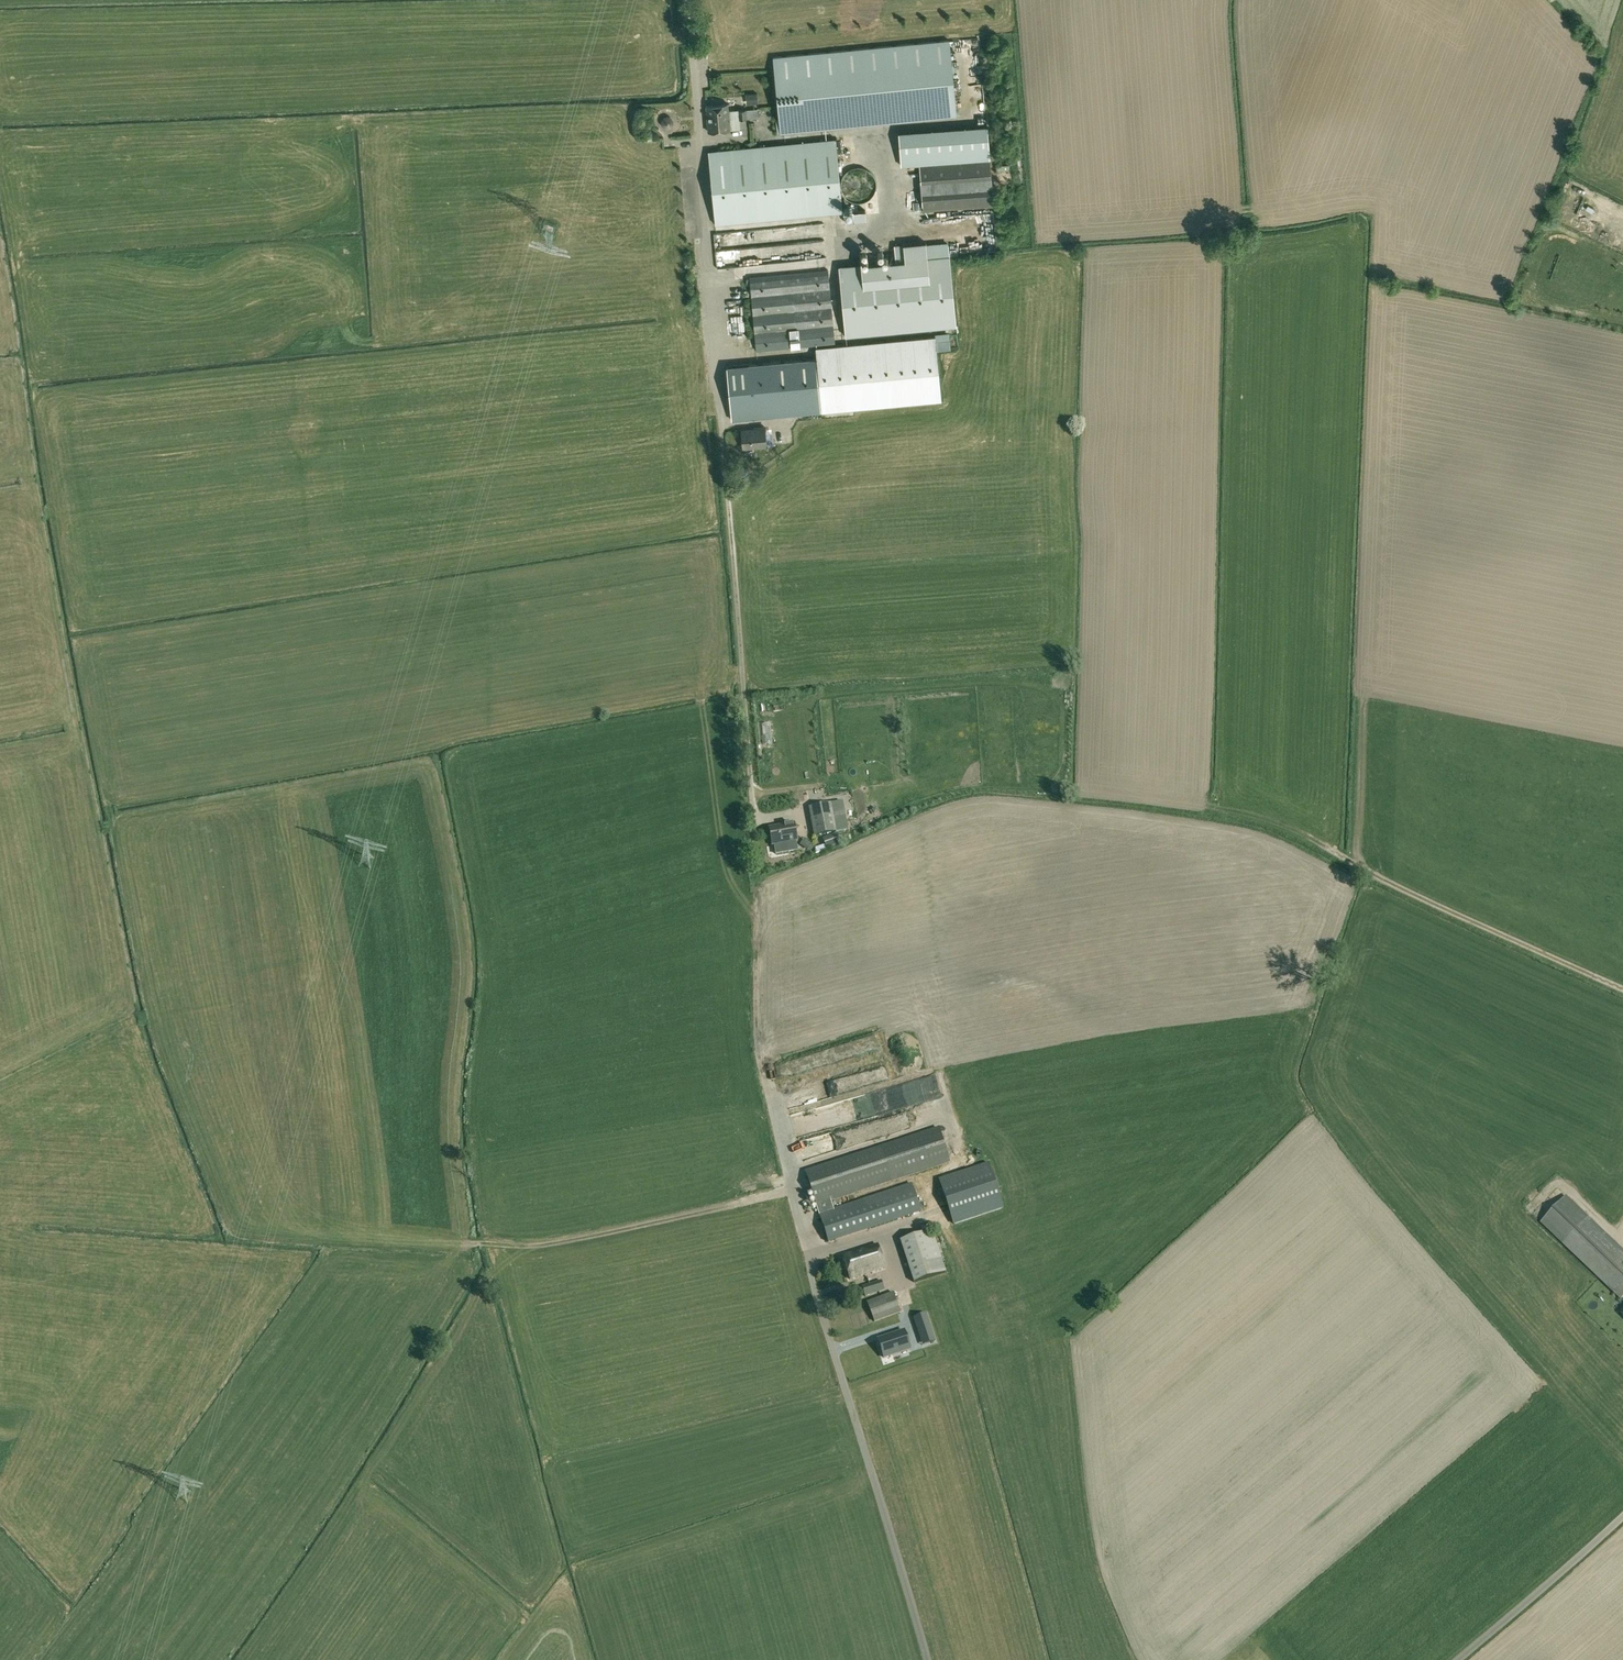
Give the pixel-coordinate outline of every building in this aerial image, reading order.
[(947,41),(773,57),(780,132),(954,115),(947,41)] [(757,93),(746,94),(746,103),(758,103),(757,93)] [(730,129),(727,103),(705,105),(708,131),(730,129)] [(738,110),(739,120),(748,119),(748,109),(738,110)] [(901,165),(919,164),(989,158),(987,125),(899,132),(901,165)] [(836,137),(709,149),(713,222),(842,211),(836,137)] [(989,158),(919,164),(920,184),(991,179),(989,158)] [(991,185),(921,190),(922,211),(993,206),(991,185)] [(956,326),(948,243),(926,245),(926,241),(894,244),(896,260),(839,265),(845,336),(956,326)] [(815,345),(835,343),(833,324),(828,269),(749,276),(754,331),(756,351),(815,345)] [(936,335),(816,347),(822,411),(942,399),(936,335)] [(732,419),(818,411),(813,359),(727,368),(732,419)] [(754,429),(741,430),(742,447),(765,445),(764,426),(754,427),(754,429)] [(831,804),(809,808),(814,836),(836,832),(831,804)] [(769,828),(772,846),(797,841),(794,823),(769,828)] [(837,833),(823,838),(826,849),(841,843),(837,833)] [(828,1243),(897,1220),(922,1212),(912,1183),(888,1191),(866,1198),(868,1204),(838,1214),(835,1215),(831,1201),(834,1200),(897,1179),(908,1175),(950,1162),(939,1128),(892,1143),(886,1145),(804,1172),(828,1243)] [(988,1164),(940,1179),(954,1223),(1002,1208),(988,1164)] [(1566,1197),(1540,1223),(1543,1225),(1603,1283),(1620,1298),(1622,1295),(1622,1251),(1566,1197)] [(900,1241),(914,1283),(945,1272),(931,1231),(900,1241)] [(885,1268),(877,1244),(842,1256),(849,1279),(885,1268)] [(884,1290),(881,1281),(862,1287),(865,1297),(884,1290)] [(893,1292),(866,1302),(874,1323),(901,1312),(893,1292)] [(919,1339),(933,1334),(928,1320),(915,1325),(919,1339)] [(910,1350),(904,1331),(878,1340),(884,1358),(910,1350)]
